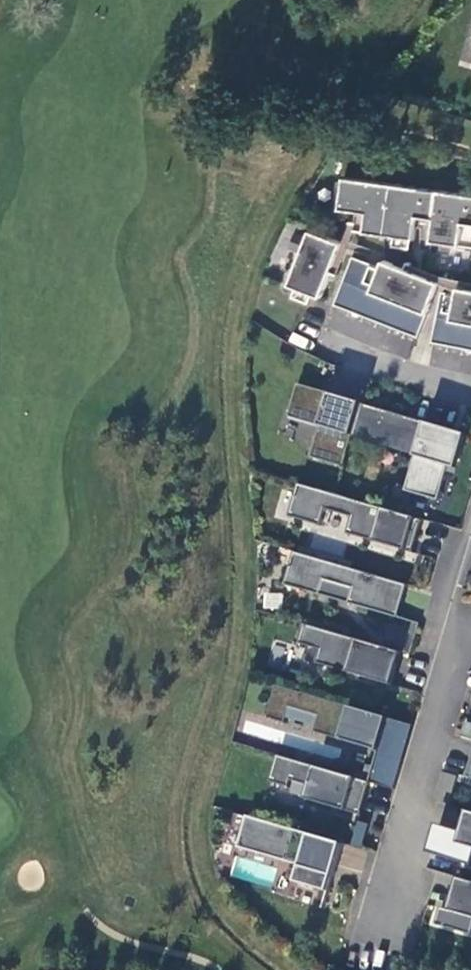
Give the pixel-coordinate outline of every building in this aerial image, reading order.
[(346,177),(341,209),(369,213),(366,232),(416,239),(419,216),(436,219),(432,241),(470,247),(470,195),(346,177)] [(291,284),(322,297),(344,242),(312,230),(291,284)] [(441,282),(385,260),(382,267),(359,258),(349,282),(428,313),(441,282)] [(428,313),(349,282),(342,301),(421,332),(428,313)] [(460,287),(458,294),(443,291),(438,316),(453,320),(470,323),(470,289),(460,287)] [(438,316),(434,337),(470,344),(470,323),(453,320),(438,316)] [(374,344),(410,355),(415,336),(380,325),(374,344)] [(321,426),(312,457),(345,467),(354,436),(363,404),(300,384),(290,417),(321,426)] [(363,404),(354,436),(418,455),(427,423),(363,404)] [(418,455),(407,491),(440,501),(450,466),(458,469),(468,435),(427,423),(418,455)] [(423,520),(300,484),(291,516),(322,526),(327,509),(353,517),(349,533),(414,553),(423,520)] [(409,585),(296,552),(286,584),(321,595),(326,580),(355,588),(350,603),(399,617),(409,585)] [(262,606),(278,609),(282,594),(265,591),(262,606)] [(395,686),(404,653),(306,624),(301,644),(322,650),(318,663),(395,686)] [(286,723),(291,707),(321,716),(316,732),(380,751),(390,718),(278,686),(269,718),(286,723)] [(414,725),(390,718),(380,751),(376,767),(371,782),(395,789),(414,725)] [(371,782),(279,755),(271,782),(290,787),(292,780),(312,786),(308,799),(362,815),(371,782)] [(376,767),(369,765),(364,780),(371,782),(376,767)] [(470,811),(461,844),(470,847),(470,812),(470,811)] [(344,844),(249,816),(240,847),(302,866),(297,882),(330,892),(344,844)] [(349,844),(360,847),(367,824),(356,821),(349,844)] [(362,853),(343,857),(345,869),(364,866),(362,853)] [(461,878),(452,911),(470,916),(470,881),(461,878)]
